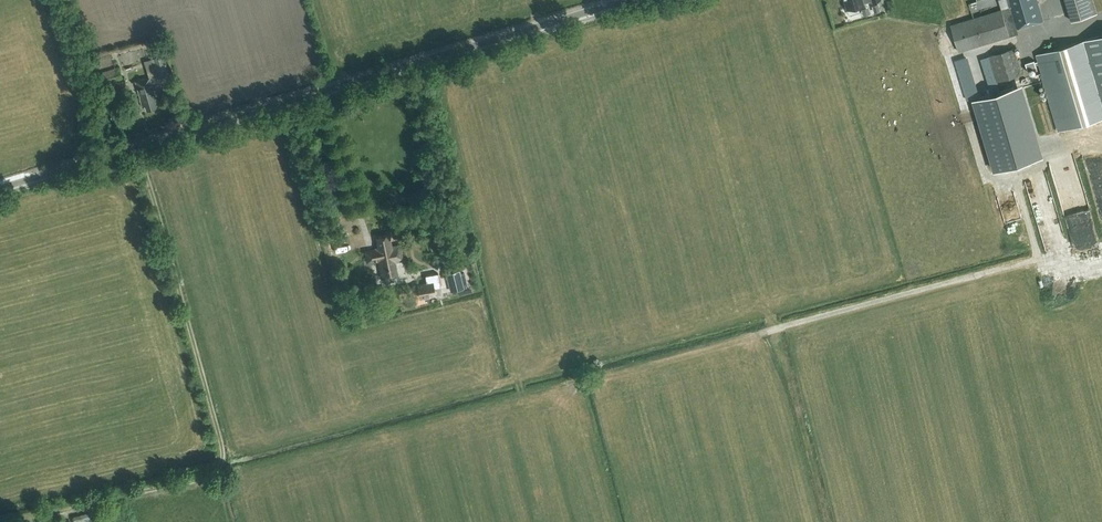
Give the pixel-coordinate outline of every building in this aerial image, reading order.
[(846,8),(863,3),(872,0),(872,1),(875,0),(844,0),(846,8)] [(1010,7),(1001,10),(1008,36),(1018,32),(1017,28),(1042,20),(1036,0),(1008,0),(1010,7)] [(1072,20),(1097,13),(1093,0),(1065,0),(1072,20)] [(1000,9),(951,24),(959,50),(1008,36),(1000,9)] [(1036,54),(1059,131),(1101,118),(1101,35),(1036,54)] [(998,81),(1022,74),(1014,48),(990,55),(998,81)] [(154,58),(159,74),(167,71),(162,55),(154,58)] [(149,76),(159,74),(154,58),(145,60),(149,76)] [(1034,61),(1025,64),(1026,70),(1036,67),(1034,61)] [(155,106),(152,94),(155,93),(151,77),(138,80),(142,97),(140,98),(142,106),(145,105),(146,109),(155,106)] [(1016,89),(974,101),(995,172),(1037,160),(1016,89)] [(391,245),(389,233),(377,236),(379,247),(364,250),(367,264),(379,261),(382,277),(397,274),(394,261),(403,259),(400,244),(391,245)] [(420,299),(436,296),(435,288),(441,287),(438,273),(426,276),(427,282),(417,284),(420,299)] [(452,291),(463,289),(459,273),(448,276),(452,291)] [(89,512),(73,516),(74,521),(92,521),(89,512)]
